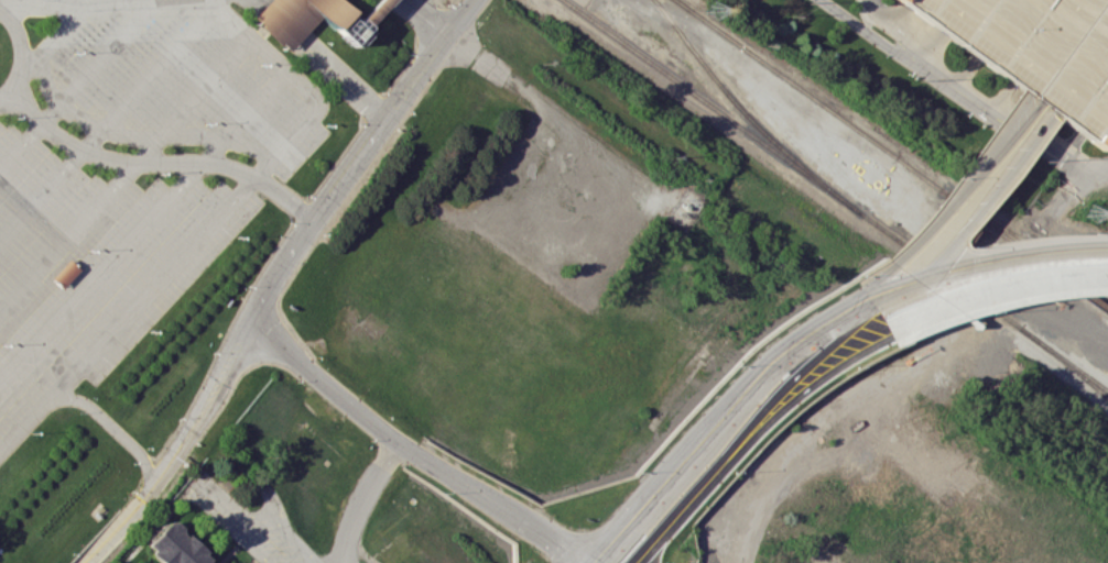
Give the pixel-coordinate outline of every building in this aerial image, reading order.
[(253,19),(270,0),(336,0),(366,29),(350,45),(317,14),(287,48),(253,19)] [(1030,97),(894,0),(1107,0),(1107,142),(1104,148),(1053,112),(1030,97)] [(160,562),(206,562),(211,558),(170,519),(144,547),(160,562)]
